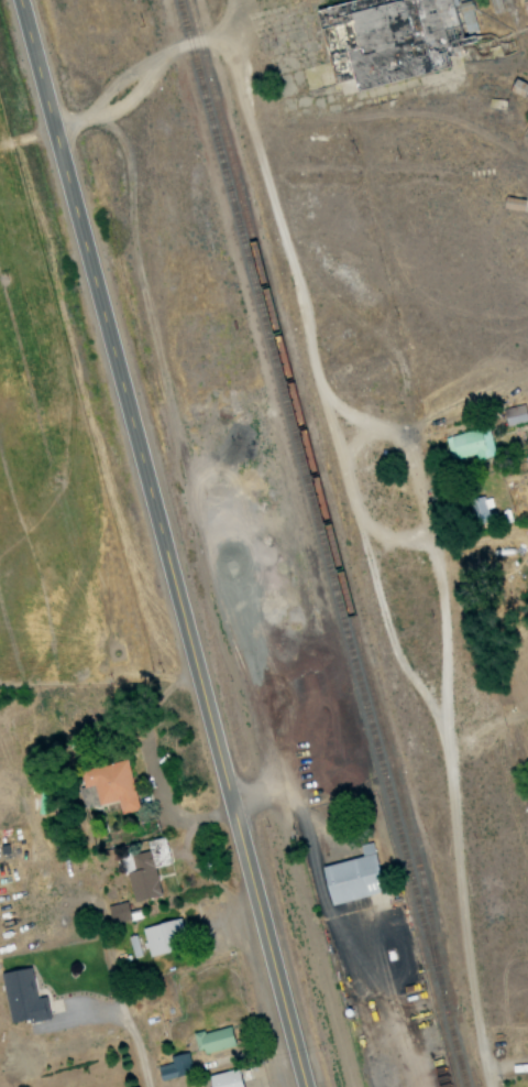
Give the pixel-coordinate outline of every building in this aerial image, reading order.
[(316,27),(323,25),(335,26),(340,19),(348,24),(347,39),(341,41),(332,40),(330,32),(325,39),(319,40),(331,84),(350,79),(353,92),(441,68),(441,67),(442,49),(473,41),(464,35),(479,31),(471,0),(351,0),(312,11),(316,27)] [(449,460),(475,454),(477,460),(493,456),(487,427),(444,437),(449,460)] [(77,770),(82,787),(92,785),(97,805),(116,800),(119,813),(138,809),(125,758),(77,770)] [(147,850),(129,854),(133,870),(125,872),(131,896),(158,889),(152,867),(171,862),(165,836),(145,840),(147,850)] [(320,865),(328,904),(382,893),(371,842),(359,844),(361,856),(320,865)] [(105,905),(110,924),(124,920),(119,902),(105,905)] [(171,951),(169,941),(182,938),(178,918),(140,926),(146,956),(171,951)] [(10,1025),(48,1016),(44,995),(35,997),(28,967),(0,973),(0,978),(10,1025)] [(229,1044),(224,1025),(191,1035),(197,1053),(229,1044)] [(169,1055),(170,1063),(156,1066),(158,1078),(190,1073),(187,1052),(169,1055)] [(211,1086),(240,1086),(239,1071),(210,1072),(211,1086)]
